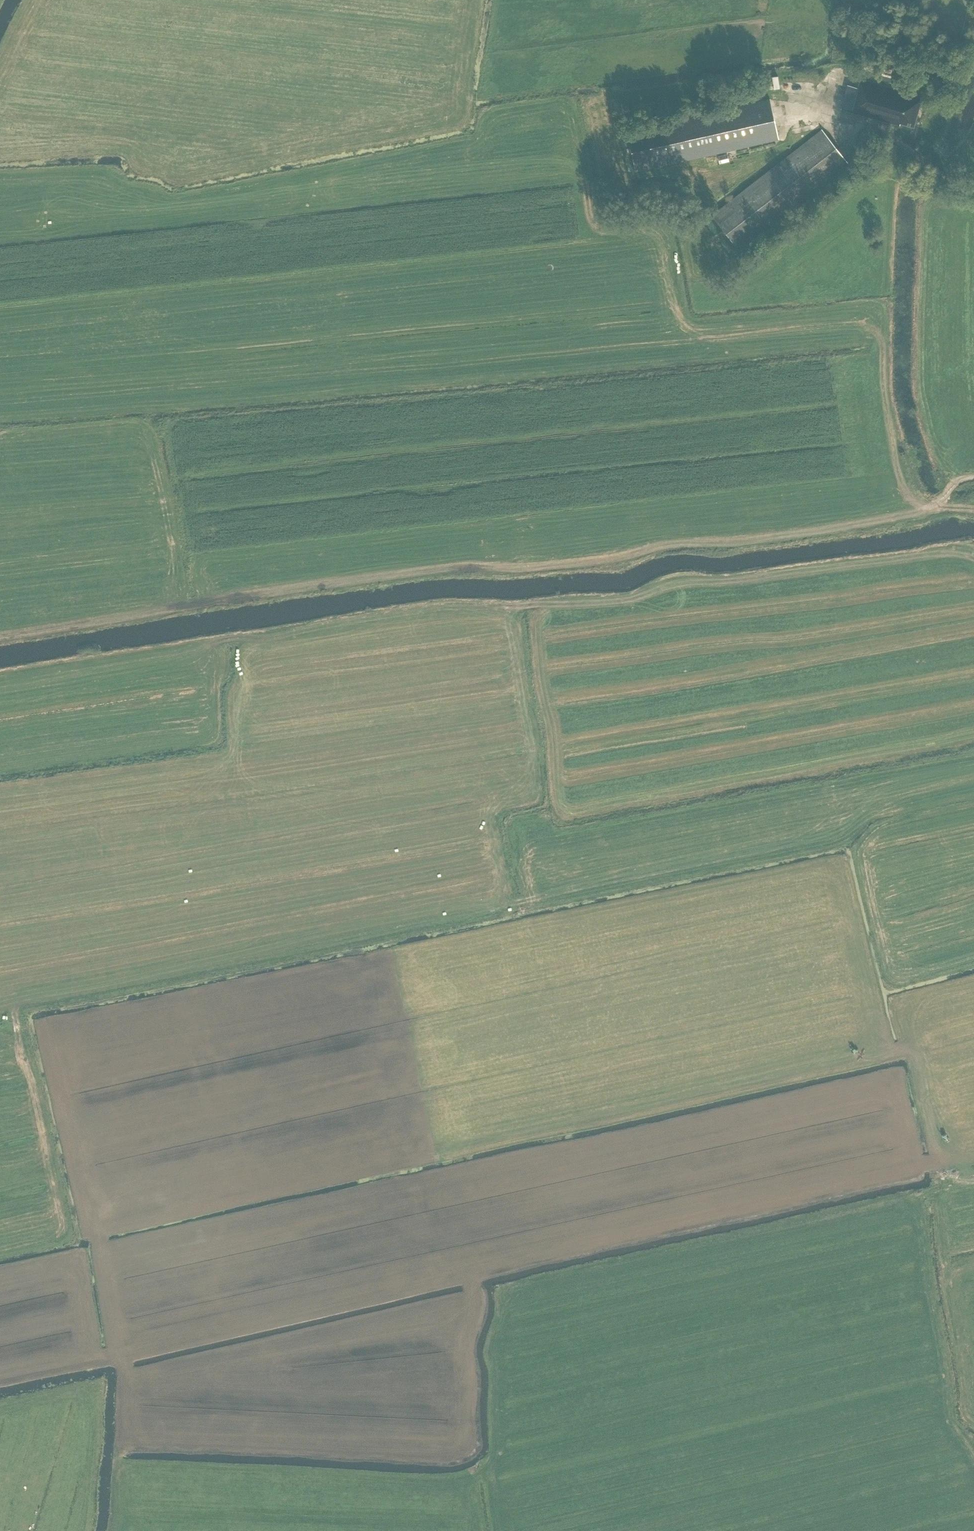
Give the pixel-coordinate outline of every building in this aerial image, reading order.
[(848,84),(841,109),(900,125),(901,122),(914,126),(923,96),(904,91),(895,88),(860,78),(857,87),(848,84)] [(635,170),(778,138),(770,99),(626,131),(635,170)] [(738,250),(849,164),(822,129),(711,215),(738,250)] [(761,146),(748,149),(753,166),(765,162),(761,146)]
